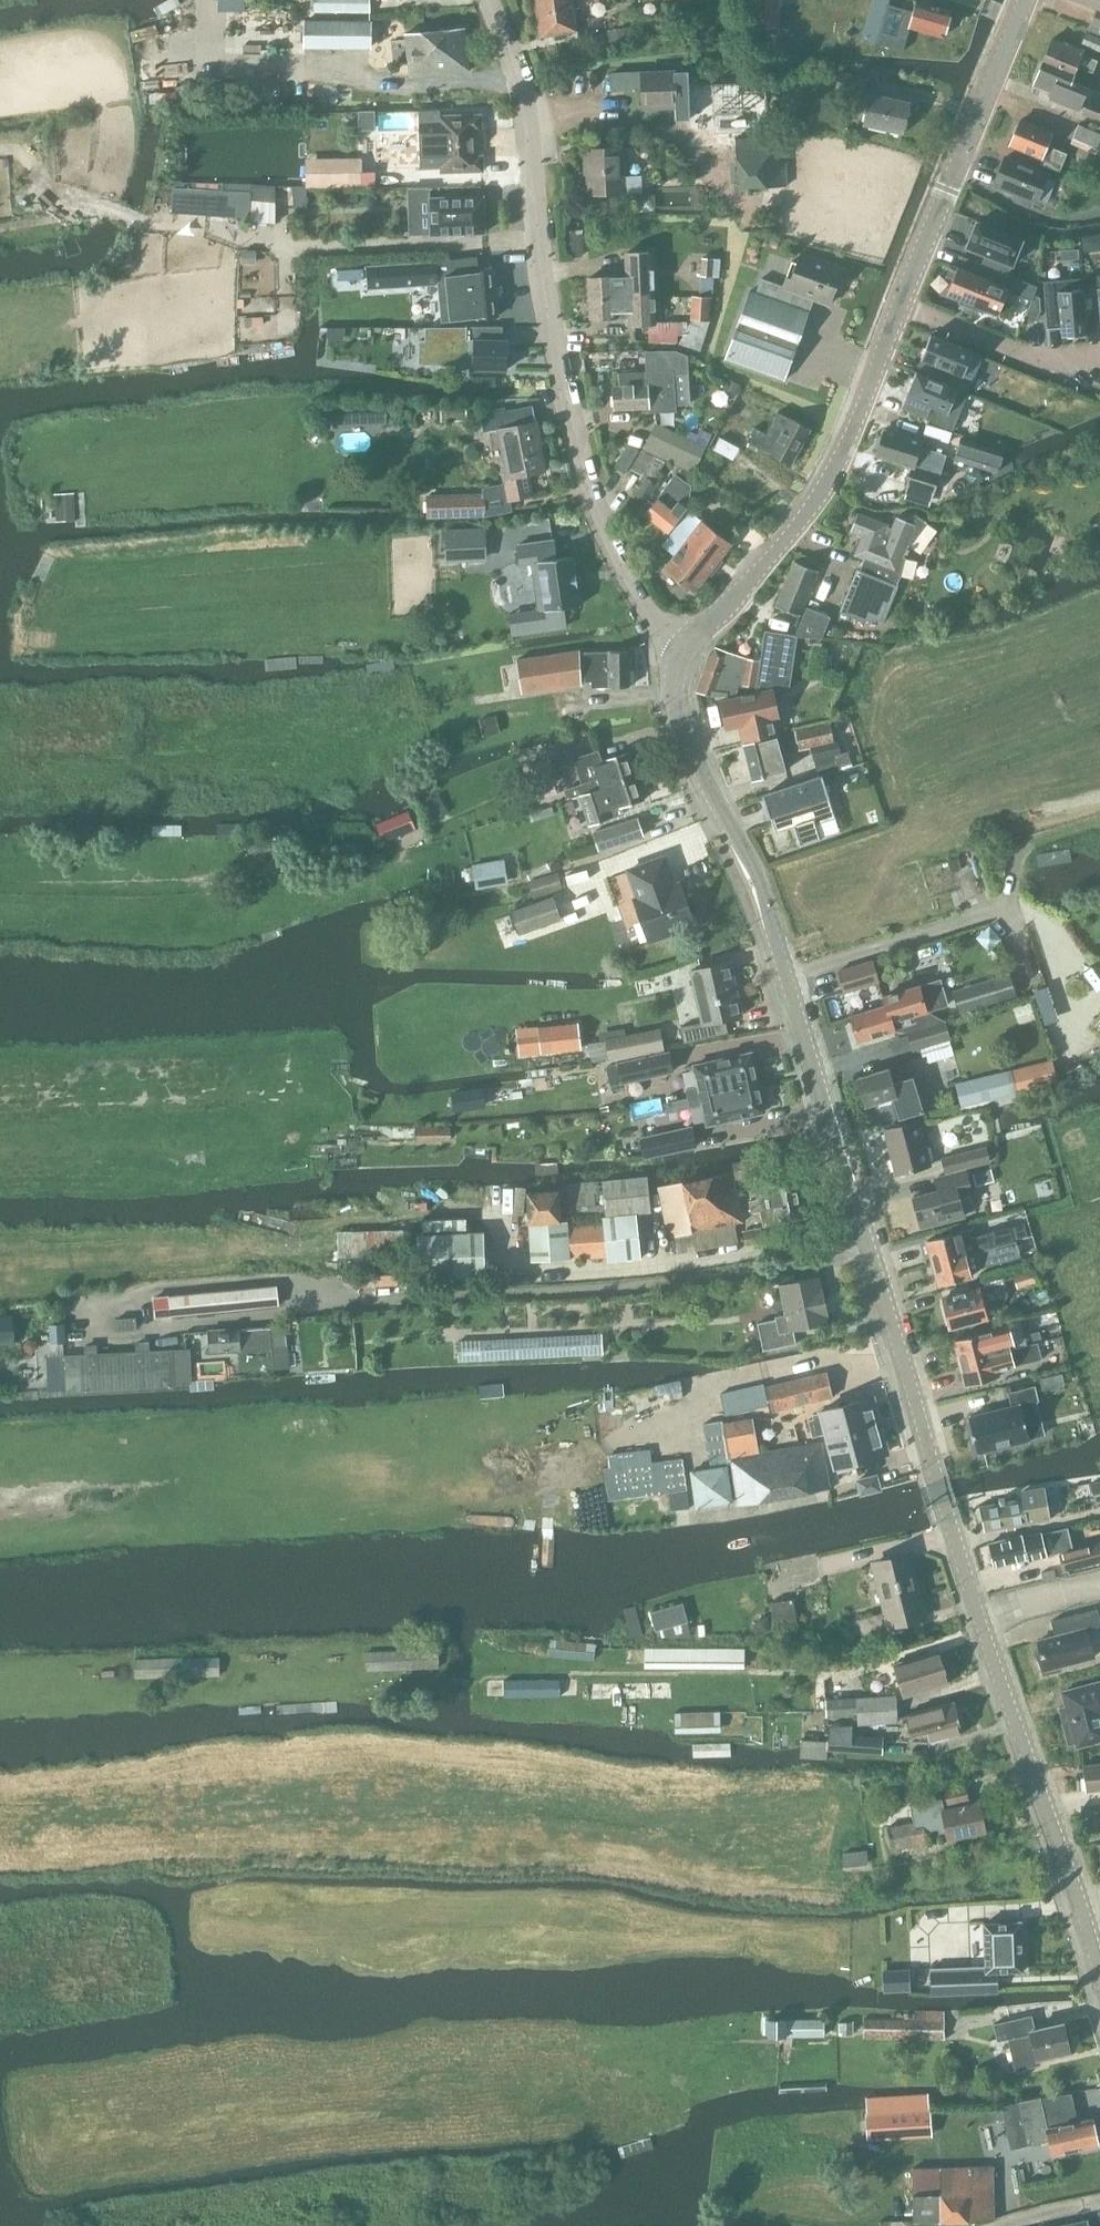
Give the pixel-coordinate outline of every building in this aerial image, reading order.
[(314,10),(370,11),(371,0),(315,0),(314,10)] [(540,37),(578,31),(574,0),(535,0),(540,37)] [(757,27),(780,27),(780,0),(757,0),(757,27)] [(1099,10),(1099,0),(1075,0),(1099,10)] [(888,4),(877,43),(903,51),(909,27),(944,37),(946,29),(949,29),(954,12),(951,11),(951,10),(916,1),(913,11),(888,4)] [(1095,16),(1090,28),(1099,32),(1099,18),(1095,16)] [(306,43),(369,44),(370,23),(306,22),(306,43)] [(608,29),(610,49),(628,46),(625,27),(608,29)] [(410,77),(470,70),(465,28),(405,34),(410,77)] [(1081,44),(1099,52),(1099,37),(1086,32),(1081,44)] [(604,38),(591,40),(593,51),(606,49),(604,38)] [(1044,61),(1075,74),(1078,66),(1093,72),(1098,61),(1083,55),(1084,51),(1053,38),(1044,61)] [(1075,74),(1044,61),(1034,85),(1053,92),(1050,99),(1080,111),(1089,88),(1072,82),(1075,74)] [(689,85),(688,72),(675,72),(642,73),(643,109),(675,107),(676,120),(690,119),(691,139),(768,136),(766,82),(689,85)] [(837,88),(855,92),(852,105),(868,109),(865,125),(903,133),(910,102),(863,93),(866,78),(840,73),(837,88)] [(176,91),(150,93),(150,103),(176,101),(176,91)] [(1099,120),(1099,106),(1087,101),(1082,113),(1099,120)] [(828,109),(825,124),(841,128),(844,113),(828,109)] [(365,110),(360,115),(360,123),(365,128),(373,128),(378,123),(378,115),(373,110),(365,110)] [(440,114),(419,115),(421,168),(442,167),(442,172),(456,172),(457,170),(467,170),(468,171),(483,171),(482,156),(478,156),(477,130),(482,130),(481,115),(440,117),(440,114)] [(1043,158),(1040,163),(1060,172),(1067,154),(1048,146),(1053,134),(1020,120),(1010,145),(1043,158)] [(1078,124),(1072,139),(1099,150),(1099,134),(1078,124)] [(736,139),(738,188),(787,186),(785,137),(736,139)] [(622,175),(621,147),(587,149),(589,193),(639,190),(638,174),(622,175)] [(1035,206),(1047,174),(1005,157),(993,189),(1035,206)] [(353,166),(307,166),(307,185),(353,185),(353,166)] [(252,191),(252,200),(276,202),(275,185),(274,185),(253,184),(252,191)] [(306,185),(293,186),(294,208),(307,207),(306,185)] [(171,206),(171,212),(249,216),(249,210),(251,210),(252,200),(252,191),(172,186),(171,206)] [(432,198),(430,198),(432,234),(485,233),(484,196),(444,197),(443,188),(432,188),(432,198)] [(970,238),(967,247),(986,255),(1003,261),(1012,265),(1016,256),(1022,240),(1001,231),(1002,227),(987,221),(985,225),(976,222),(975,226),(971,224),(967,236),(970,238)] [(583,230),(570,231),(572,254),(585,253),(583,230)] [(1092,236),(1081,238),(1083,254),(1095,252),(1092,236)] [(243,250),(243,263),(255,263),(255,251),(243,250)] [(1078,250),(1069,250),(1070,260),(1078,260),(1078,250)] [(589,278),(590,298),(634,297),(654,296),(652,252),(626,253),(627,276),(589,278)] [(805,295),(804,295),(830,305),(835,289),(840,291),(848,270),(801,253),(798,263),(792,261),(783,286),(783,287),(805,295)] [(986,255),(983,264),(988,266),(1008,275),(1012,265),(1003,261),(986,255)] [(479,256),(437,261),(437,262),(438,267),(439,284),(443,322),(499,316),(494,270),(481,271),(479,256)] [(699,294),(713,295),(713,277),(719,277),(720,259),(701,258),(699,294)] [(958,266),(947,294),(960,299),(959,303),(971,308),(988,266),(983,264),(974,261),(970,271),(958,266)] [(437,262),(367,267),(367,273),(368,287),(368,289),(439,284),(438,267),(437,262)] [(988,266),(971,308),(984,313),(985,309),(998,315),(1008,291),(1032,301),(1034,296),(1038,286),(1008,275),(988,266)] [(1088,333),(1083,277),(1043,281),(1048,330),(1061,329),(1062,336),(1088,333)] [(725,358),(785,380),(809,313),(799,309),(804,295),(805,295),(783,287),(783,286),(761,278),(756,293),(749,291),(725,358)] [(691,320),(677,344),(700,351),(710,321),(710,320),(712,298),(693,295),(691,320)] [(634,297),(590,298),(591,318),(630,316),(631,324),(655,324),(654,296),(634,297)] [(1040,298),(1034,296),(1032,301),(1030,306),(1041,311),(1040,298)] [(347,336),(346,324),(328,325),(329,338),(347,336)] [(418,365),(466,366),(466,353),(474,353),(474,368),(507,369),(507,341),(467,340),(467,330),(426,330),(425,343),(419,343),(418,365)] [(929,362),(924,375),(968,393),(983,356),(931,334),(921,359),(929,362)] [(617,386),(614,386),(616,410),(654,408),(654,412),(676,411),(674,375),(688,375),(687,356),(676,352),(661,351),(663,372),(616,374),(617,386)] [(924,375),(916,372),(901,409),(953,430),(968,393),(924,375)] [(473,375),(473,384),(496,384),(497,376),(473,375)] [(729,378),(725,386),(736,393),(740,385),(729,378)] [(741,439),(758,408),(740,397),(722,429),(741,439)] [(467,407),(441,408),(442,423),(468,421),(467,407)] [(505,477),(506,482),(509,500),(533,496),(528,474),(545,471),(540,443),(542,442),(538,422),(510,427),(506,407),(480,414),(484,432),(492,431),(495,450),(502,448),(508,477),(505,477)] [(387,411),(368,412),(369,425),(388,424),(387,411)] [(747,441),(791,464),(810,429),(790,418),(789,419),(777,412),(766,434),(754,428),(747,441)] [(656,426),(649,442),(683,458),(682,459),(679,465),(695,472),(698,466),(702,459),(706,449),(656,426)] [(877,455),(913,466),(907,485),(934,493),(947,455),(920,446),(922,442),(884,431),(877,455)] [(955,457),(999,470),(1005,452),(961,438),(955,457)] [(1013,445),(1000,441),(998,446),(1011,450),(1013,445)] [(629,445),(615,468),(625,474),(629,468),(646,477),(637,493),(649,499),(658,484),(654,481),(664,465),(629,445)] [(1032,470),(1023,472),(1025,480),(1034,477),(1032,470)] [(655,501),(644,515),(668,534),(680,517),(687,508),(690,487),(674,475),(655,501)] [(509,500),(506,482),(484,486),(485,495),(428,496),(428,516),(485,515),(511,510),(509,500)] [(75,493),(55,494),(57,521),(76,520),(75,493)] [(732,543),(707,524),(690,511),(663,545),(676,556),(665,569),(694,592),(732,543)] [(928,523),(914,514),(912,521),(897,515),(892,528),(888,526),(888,524),(857,513),(851,531),(862,535),(855,555),(866,560),(862,570),(858,569),(840,612),(859,620),(885,620),(898,586),(898,585),(906,558),(904,558),(908,546),(910,547),(928,523)] [(447,557),(486,555),(485,529),(446,530),(447,557)] [(513,634),(566,626),(564,608),(580,605),(577,588),(578,587),(576,572),(575,572),(572,556),(557,558),(554,540),(518,545),(520,562),(522,562),(528,562),(531,564),(536,566),(540,570),(538,576),(537,582),(539,591),(541,596),(544,602),(541,606),(538,610),(534,612),(529,614),(524,616),(516,617),(511,617),(513,634)] [(785,609),(800,616),(818,571),(794,561),(776,606),(785,609)] [(797,632),(824,634),(832,614),(808,605),(797,632)] [(785,609),(781,619),(797,625),(800,616),(785,609)] [(766,630),(761,661),(792,665),(797,635),(766,630)] [(709,654),(696,692),(697,693),(716,697),(736,695),(737,687),(743,687),(743,685),(747,658),(714,647),(709,654)] [(522,693),(582,684),(581,682),(592,682),(592,688),(630,687),(630,651),(580,652),(580,650),(517,660),(522,693)] [(747,658),(743,685),(755,687),(760,660),(747,658)] [(743,742),(779,733),(777,719),(781,719),(775,690),(756,694),(721,702),(727,729),(739,726),(743,742)] [(495,715),(481,719),(485,736),(499,732),(495,715)] [(810,747),(818,777),(823,776),(835,772),(839,770),(839,768),(836,756),(842,754),(839,740),(834,741),(831,723),(796,730),(800,749),(810,747)] [(575,733),(579,751),(601,746),(598,729),(575,733)] [(753,779),(786,770),(781,753),(792,750),(788,732),(776,735),(777,737),(744,745),(753,779)] [(578,795),(636,776),(629,753),(603,762),(598,748),(574,756),(583,783),(564,789),(567,799),(579,795),(578,795)] [(842,754),(836,756),(839,768),(852,764),(848,752),(842,754)] [(558,779),(551,757),(529,765),(536,787),(558,779)] [(835,772),(823,776),(824,780),(836,776),(835,772)] [(588,824),(620,814),(617,807),(644,799),(636,776),(578,795),(579,795),(588,824)] [(815,824),(836,817),(824,780),(823,776),(818,777),(763,795),(775,833),(794,826),(800,845),(820,838),(815,824)] [(441,794),(424,802),(432,820),(449,812),(441,794)] [(377,824),(384,841),(416,829),(409,810),(377,824)] [(594,833),(600,850),(643,835),(637,818),(594,833)] [(720,850),(728,846),(724,838),(716,842),(720,850)] [(1004,848),(988,852),(991,865),(1007,861),(1004,848)] [(962,868),(959,857),(948,861),(952,871),(962,868)] [(634,900),(649,941),(695,925),(680,883),(669,887),(664,875),(668,874),(662,858),(629,870),(638,898),(634,900)] [(473,866),(477,887),(507,882),(503,861),(473,866)] [(559,874),(530,882),(534,897),(563,889),(559,874)] [(553,896),(512,911),(520,934),(561,919),(553,896)] [(990,925),(977,937),(988,950),(1002,939),(990,925)] [(878,982),(872,961),(838,971),(845,992),(878,982)] [(681,1027),(685,1042),(728,1032),(725,1019),(742,1015),(730,962),(691,971),(703,1022),(681,1027)] [(993,979),(952,990),(960,1013),(1015,997),(1009,975),(993,979)] [(919,986),(883,997),(886,1005),(894,1030),(896,1035),(908,1031),(944,1020),(928,1011),(948,1004),(940,979),(919,986)] [(1056,982),(1039,986),(1047,1020),(1063,1016),(1056,982)] [(886,1005),(851,1016),(859,1041),(894,1030),(886,1005)] [(944,1020),(908,1031),(914,1050),(950,1039),(944,1020)] [(540,1034),(519,1036),(521,1055),(553,1052),(551,1033),(551,1025),(539,1026),(540,1034)] [(606,1040),(589,1043),(592,1061),(610,1058),(610,1060),(663,1049),(659,1029),(606,1040)] [(622,1082),(673,1071),(669,1052),(618,1064),(622,1082)] [(689,1097),(758,1082),(751,1053),(694,1065),(699,1086),(687,1089),(689,1096),(689,1097)] [(962,1106),(1055,1082),(1050,1060),(1014,1069),(1008,1071),(956,1084),(962,1106)] [(858,1078),(866,1105),(891,1098),(898,1119),(923,1111),(913,1077),(894,1083),(890,1068),(858,1078)] [(758,1082),(689,1097),(691,1106),(703,1103),(707,1124),(764,1111),(758,1082)] [(451,1093),(453,1110),(484,1105),(481,1089),(451,1093)] [(667,1101),(665,1101),(667,1112),(691,1106),(689,1097),(689,1096),(677,1099),(667,1101)] [(885,1130),(896,1174),(931,1165),(920,1121),(885,1130)] [(451,1127),(417,1128),(417,1141),(438,1141),(438,1138),(451,1138),(451,1127)] [(696,1148),(692,1128),(639,1139),(644,1160),(696,1148)] [(946,1172),(989,1161),(986,1147),(943,1158),(946,1172)] [(732,1163),(736,1179),(757,1174),(754,1159),(732,1163)] [(990,1169),(973,1173),(976,1185),(993,1181),(990,1169)] [(913,1197),(921,1227),(964,1215),(959,1195),(971,1192),(966,1170),(936,1178),(939,1190),(913,1197)] [(683,1182),(682,1181),(659,1186),(669,1237),(672,1237),(675,1255),(738,1242),(735,1224),(743,1222),(733,1172),(683,1182)] [(752,1212),(761,1210),(764,1225),(807,1216),(797,1173),(755,1182),(758,1199),(750,1201),(752,1212)] [(651,1211),(647,1176),(603,1181),(557,1184),(558,1190),(528,1192),(530,1224),(532,1260),(540,1260),(552,1260),(570,1258),(608,1256),(608,1261),(642,1258),(637,1213),(651,1211)] [(421,1229),(422,1273),(488,1271),(486,1227),(421,1229)] [(933,1263),(965,1254),(991,1247),(1016,1240),(1012,1227),(1005,1229),(1005,1228),(962,1240),(959,1231),(927,1240),(928,1244),(926,1246),(928,1253),(931,1254),(933,1263)] [(744,1230),(745,1243),(763,1242),(762,1228),(744,1230)] [(411,1230),(338,1230),(339,1257),(411,1256),(411,1230)] [(965,1254),(933,1263),(936,1271),(934,1274),(936,1280),(938,1282),(939,1285),(971,1276),(970,1271),(1020,1257),(1016,1240),(991,1247),(965,1254)] [(1014,1274),(1017,1287),(1039,1281),(1035,1268),(1014,1274)] [(404,1269),(351,1271),(351,1283),(404,1281),(404,1269)] [(794,1330),(829,1323),(819,1276),(780,1284),(786,1313),(775,1315),(776,1317),(759,1320),(765,1350),(797,1343),(794,1330)] [(943,1299),(946,1312),(944,1312),(947,1323),(950,1323),(951,1327),(988,1317),(983,1300),(1007,1294),(1002,1277),(985,1282),(988,1292),(981,1294),(980,1289),(953,1296),(950,1297),(943,1299)] [(281,1285),(170,1296),(172,1316),(283,1304),(281,1285)] [(949,1292),(950,1297),(953,1296),(967,1292),(966,1288),(949,1292)] [(0,1315),(0,1343),(15,1342),(13,1314),(0,1315)] [(137,1317),(116,1319),(117,1330),(137,1329),(137,1317)] [(64,1323),(51,1325),(52,1342),(66,1341),(64,1323)] [(286,1324),(209,1329),(211,1351),(272,1347),(274,1368),(290,1367),(288,1346),(286,1324)] [(987,1332),(954,1340),(960,1363),(1016,1348),(1010,1326),(987,1332)] [(602,1352),(601,1334),(459,1340),(460,1358),(602,1352)] [(1016,1348),(960,1363),(966,1385),(999,1377),(997,1372),(1043,1360),(1038,1342),(1029,1345),(1017,1348),(1016,1348)] [(174,1389),(172,1349),(62,1355),(64,1395),(174,1389)] [(726,1415),(769,1405),(770,1412),(833,1397),(827,1372),(765,1387),(764,1384),(721,1394),(726,1415)] [(1012,1406),(969,1417),(979,1455),(1030,1442),(1021,1404),(1039,1400),(1035,1385),(1008,1392),(1012,1406)] [(824,1434),(826,1440),(878,1426),(877,1422),(881,1421),(876,1402),(872,1403),(870,1397),(818,1411),(818,1412),(813,1414),(814,1419),(809,1421),(813,1437),(824,1434)] [(710,1459),(709,1459),(710,1467),(731,1465),(738,1505),(830,1488),(821,1442),(760,1453),(753,1418),(723,1425),(722,1420),(704,1423),(710,1459)] [(878,1426),(826,1440),(834,1467),(885,1453),(884,1447),(888,1446),(883,1427),(879,1428),(878,1426)] [(602,1469),(608,1501),(687,1491),(683,1459),(652,1462),(650,1450),(608,1455),(610,1468),(602,1469)] [(856,1480),(860,1496),(882,1490),(878,1475),(856,1480)] [(1091,1482),(1095,1503),(1099,1502),(1099,1481),(1091,1482)] [(980,1507),(986,1530),(1049,1516),(1042,1485),(1021,1490),(1023,1497),(980,1507)] [(687,1492),(670,1494),(671,1511),(689,1509),(687,1492)] [(1022,1535),(989,1543),(995,1566),(1028,1558),(1028,1560),(1037,1558),(1047,1555),(1061,1552),(1074,1549),(1068,1526),(1042,1533),(1041,1532),(1023,1537),(1022,1535)] [(1061,1552),(1066,1570),(1099,1562),(1099,1542),(1074,1549),(1061,1552)] [(888,1635),(901,1632),(898,1621),(928,1613),(913,1555),(874,1565),(886,1611),(847,1621),(850,1633),(888,1635)] [(777,1616),(797,1615),(796,1597),(776,1597),(777,1616)] [(656,1630),(688,1621),(683,1602),(650,1611),(656,1630)] [(1099,1624),(1099,1621),(1096,1607),(1050,1620),(1054,1636),(1037,1641),(1041,1654),(1035,1656),(1042,1675),(1061,1670),(1060,1664),(1093,1655),(1086,1628),(1099,1624)] [(769,1617),(754,1619),(756,1633),(770,1632),(769,1617)] [(551,1639),(549,1654),(594,1659),(596,1643),(551,1639)] [(438,1648),(365,1650),(366,1669),(439,1666),(438,1648)] [(643,1669),(744,1669),(744,1649),(643,1649),(643,1669)] [(949,1683),(939,1650),(894,1664),(904,1696),(949,1683)] [(220,1657),(135,1659),(135,1676),(220,1674),(220,1657)] [(560,1679),(504,1679),(504,1697),(560,1696),(560,1679)] [(1071,1721),(1064,1722),(1069,1743),(1076,1741),(1077,1746),(1099,1740),(1099,1683),(1063,1692),(1071,1721)] [(857,1698),(825,1699),(826,1716),(858,1714),(858,1724),(898,1722),(897,1695),(857,1698)] [(925,1729),(929,1743),(963,1733),(955,1701),(905,1714),(910,1732),(925,1729)] [(719,1706),(673,1707),(674,1727),(720,1726),(719,1706)] [(882,1753),(883,1737),(853,1735),(853,1726),(829,1727),(828,1741),(828,1749),(882,1753)] [(801,1748),(800,1756),(827,1758),(827,1756),(828,1749),(828,1741),(801,1739),(801,1748)] [(1083,1764),(1086,1791),(1099,1789),(1099,1762),(1083,1764)] [(970,1800),(967,1787),(945,1791),(948,1804),(970,1800)] [(914,1822),(888,1827),(891,1848),(925,1841),(923,1831),(925,1831),(946,1826),(949,1839),(986,1831),(980,1802),(944,1809),(942,1798),(910,1804),(914,1822)] [(865,1849),(842,1852),(844,1866),(867,1863),(865,1849)] [(1024,1970),(1021,1921),(985,1923),(987,1965),(932,1968),(934,1994),(999,1991),(998,1971),(1024,1970)] [(911,1970),(884,1970),(885,1990),(911,1990),(911,1970)] [(864,2019),(864,2037),(944,2038),(945,2020),(944,2020),(944,2013),(944,2011),(916,2010),(916,2020),(864,2019)] [(1041,2057),(1070,2050),(1069,2048),(1072,2047),(1070,2038),(1067,2039),(1064,2023),(1035,2029),(1032,2015),(994,2024),(998,2041),(1009,2038),(1016,2069),(1043,2063),(1041,2057)] [(767,2037),(825,2038),(824,2020),(767,2019),(767,2037)] [(1020,2102),(1003,2106),(1012,2147),(1029,2143),(1029,2145),(1050,2140),(1053,2154),(1098,2145),(1092,2118),(1048,2127),(1041,2097),(1020,2101),(1020,2102)] [(868,2115),(869,2138),(932,2134),(930,2110),(868,2115)] [(993,2165),(913,2168),(914,2221),(994,2219),(993,2165)] [(1046,2225),(1088,2225),(1086,2218),(1046,2225)]
